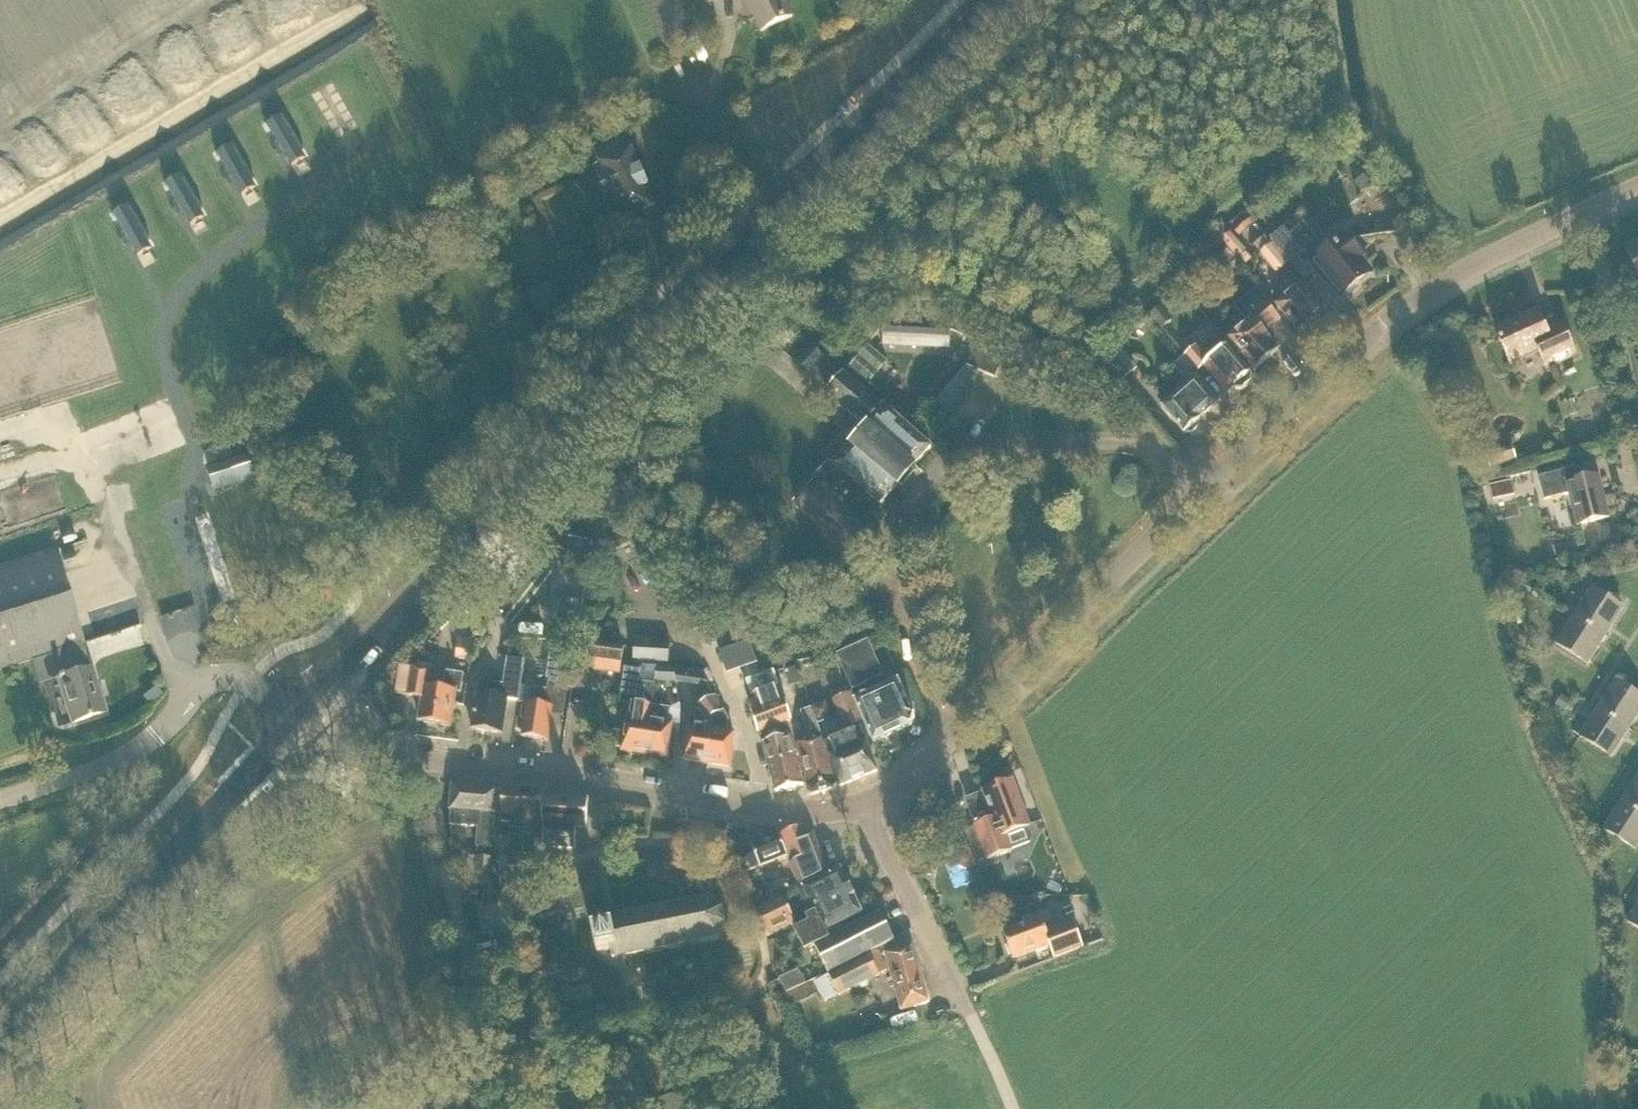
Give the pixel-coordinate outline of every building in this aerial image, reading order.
[(746,7),(748,6),(761,32),(792,17),(784,0),(742,0),(746,7)] [(281,118),(266,126),(291,169),(306,160),(281,118)] [(618,134),(591,146),(598,162),(625,151),(618,134)] [(231,147),(217,155),(241,198),(256,190),(231,147)] [(598,162),(598,163),(592,166),(601,186),(607,184),(621,219),(654,205),(630,149),(625,151),(598,162)] [(180,177),(165,185),(190,228),(205,219),(180,177)] [(128,207),(113,216),(137,259),(152,251),(128,207)] [(1253,225),(1248,220),(1235,233),(1239,238),(1253,225)] [(1280,254),(1282,252),(1290,245),(1293,242),(1284,232),(1271,243),(1280,254)] [(1246,252),(1229,234),(1220,242),(1223,245),(1221,246),(1237,262),(1243,267),(1250,260),(1244,254),(1246,252)] [(1280,254),(1281,255),(1289,264),(1303,281),(1314,272),(1323,284),(1327,281),(1340,298),(1342,297),(1344,299),(1345,298),(1355,290),(1353,288),(1371,274),(1360,260),(1362,258),(1346,237),(1313,264),(1293,242),(1280,254)] [(1624,248),(1637,278),(1637,242),(1624,248)] [(1258,255),(1276,275),(1289,264),(1271,244),(1258,255)] [(1230,256),(1222,248),(1208,261),(1216,269),(1230,256)] [(1285,298),(1275,307),(1298,332),(1301,330),(1305,330),(1310,326),(1310,322),(1313,319),(1310,316),(1320,309),(1300,286),(1299,286),(1292,279),(1278,290),(1285,298)] [(1233,309),(1246,323),(1227,340),(1254,371),(1277,350),(1264,335),(1278,323),(1252,292),(1233,309)] [(1172,321),(1161,307),(1149,317),(1161,331),(1172,321)] [(1536,311),(1495,330),(1510,363),(1538,350),(1546,367),(1575,354),(1561,324),(1546,332),(1536,311)] [(872,384),(891,362),(872,345),(852,366),(872,384)] [(1205,365),(1229,393),(1234,388),(1242,390),(1250,383),(1250,375),(1251,373),(1227,345),(1208,361),(1195,346),(1186,355),(1200,370),(1205,365)] [(809,347),(795,364),(809,375),(822,359),(809,347)] [(999,358),(975,348),(967,367),(994,379),(1003,359),(999,358)] [(1106,362),(1122,381),(1135,369),(1119,350),(1106,362)] [(1198,420),(1218,403),(1190,370),(1193,368),(1184,357),(1173,366),(1188,384),(1161,408),(1184,434),(1187,433),(1193,433),(1198,428),(1200,421),(1198,420)] [(976,372),(966,368),(936,403),(953,418),(961,408),(976,372)] [(930,448),(915,435),(900,423),(844,374),(828,393),(839,402),(837,405),(845,412),(847,410),(866,427),(848,447),(849,448),(833,466),(829,463),(812,480),(818,485),(797,506),(849,559),(870,537),(846,514),(866,494),(879,506),(896,487),(897,487),(914,468),(913,467),(930,448)] [(1516,463),(1514,457),(1506,459),(1503,451),(1486,456),(1491,470),(1516,463)] [(216,492),(255,480),(248,457),(209,470),(216,492)] [(1577,481),(1574,469),(1538,477),(1544,500),(1570,494),(1578,526),(1607,518),(1597,476),(1577,481)] [(1511,483),(1489,488),(1492,501),(1514,495),(1511,483)] [(217,495),(173,506),(191,580),(202,577),(213,619),(246,611),(217,495)] [(52,653),(59,677),(56,678),(71,724),(104,714),(90,668),(88,669),(80,644),(83,644),(53,551),(0,568),(0,670),(52,653)] [(1541,595),(1546,586),(1538,581),(1532,590),(1541,595)] [(1622,609),(1591,589),(1573,617),(1605,637),(1622,609)] [(561,605),(558,622),(576,624),(578,607),(561,605)] [(1605,637),(1573,617),(1556,644),(1587,664),(1605,637)] [(740,619),(727,622),(732,642),(746,638),(740,619)] [(574,642),(576,624),(558,622),(556,639),(574,642)] [(882,647),(877,635),(869,638),(875,650),(882,647)] [(633,640),(632,665),(668,667),(669,641),(633,640)] [(593,673),(620,677),(621,666),(624,648),(580,642),(577,664),(577,668),(594,671),(593,673)] [(868,642),(837,656),(853,691),(868,684),(872,693),(854,701),(873,744),(910,726),(911,727),(914,717),(897,681),(882,688),(878,679),(884,676),(868,642)] [(749,643),(725,652),(727,658),(732,656),(737,671),(756,664),(755,662),(749,643)] [(472,647),(457,644),(455,657),(470,659),(472,647)] [(551,714),(562,715),(567,682),(569,682),(573,651),(552,648),(549,668),(547,680),(546,691),(536,689),(534,705),(524,703),(522,719),(525,719),(522,737),(546,741),(551,714)] [(519,702),(523,671),(525,661),(508,658),(507,668),(505,685),(489,683),(487,697),(478,696),(473,730),(501,734),(505,700),(519,702)] [(428,671),(412,668),(408,695),(420,697),(419,701),(422,701),(419,722),(449,727),(454,693),(459,694),(462,675),(445,672),(442,690),(426,688),(428,671)] [(654,683),(656,669),(638,668),(638,671),(624,669),(619,705),(634,708),(633,720),(626,719),(624,734),(610,732),(609,738),(610,745),(616,748),(622,749),(621,752),(644,755),(651,707),(654,683)] [(784,672),(789,688),(802,684),(797,668),(784,672)] [(656,669),(654,683),(675,683),(673,669),(656,669)] [(688,685),(707,688),(702,672),(690,671),(688,685)] [(752,713),(758,733),(790,722),(780,690),(773,672),(746,681),(757,711),(752,713)] [(1614,682),(1597,709),(1628,729),(1637,714),(1637,697),(1614,682)] [(831,701),(842,730),(862,722),(851,694),(849,694),(848,694),(845,687),(829,693),(832,701),(831,701)] [(1560,696),(1554,706),(1564,713),(1570,703),(1560,696)] [(726,733),(727,722),(714,698),(709,700),(697,706),(705,721),(709,719),(712,731),(707,764),(729,767),(733,734),(726,733)] [(825,704),(811,709),(816,726),(830,721),(825,704)] [(685,761),(707,764),(712,731),(709,719),(705,721),(697,706),(699,712),(691,711),(688,727),(690,727),(685,761)] [(644,755),(666,758),(671,725),(668,725),(670,709),(651,707),(644,755)] [(835,788),(816,726),(811,709),(801,712),(809,740),(796,744),(808,796),(835,788)] [(1597,709),(1579,737),(1610,757),(1628,729),(1597,709)] [(825,744),(839,786),(877,771),(861,728),(825,744)] [(768,765),(795,759),(789,737),(778,740),(776,733),(760,737),(768,765)] [(775,792),(803,786),(795,759),(768,765),(775,792)] [(1637,774),(1620,802),(1637,813),(1637,775),(1637,774)] [(982,791),(983,794),(992,819),(973,826),(974,828),(965,831),(964,832),(970,847),(977,864),(987,860),(999,856),(1012,851),(1029,845),(1032,838),(1028,826),(1029,826),(1024,813),(1012,780),(999,785),(982,791)] [(274,786),(270,782),(263,790),(267,794),(274,786)] [(491,849),(493,827),(497,788),(452,784),(449,810),(450,810),(449,827),(477,829),(476,848),(477,848),(476,854),(482,854),(482,849),(491,849)] [(540,871),(541,827),(542,801),(542,799),(542,791),(501,788),(500,823),(509,824),(508,869),(507,876),(533,877),(534,870),(540,871)] [(543,827),(542,848),(574,849),(575,828),(586,828),(587,800),(542,799),(542,801),(541,827),(543,827)] [(1603,831),(1634,849),(1637,844),(1637,813),(1620,802),(1603,831)] [(826,872),(812,835),(806,838),(802,827),(781,836),(788,855),(791,863),(789,864),(798,887),(826,872)] [(752,847),(752,848),(736,860),(741,875),(761,865),(788,855),(781,836),(779,836),(779,835),(752,847)] [(952,857),(953,860),(956,867),(967,872),(977,869),(971,853),(970,850),(952,857)] [(477,858),(475,885),(489,885),(491,859),(477,858)] [(492,859),(491,877),(499,878),(500,859),(492,859)] [(797,935),(805,950),(814,946),(843,931),(840,924),(862,913),(840,870),(804,888),(816,913),(807,917),(812,927),(797,935)] [(790,894),(784,880),(767,887),(773,901),(790,894)] [(766,937),(796,924),(784,897),(754,911),(766,937)] [(724,926),(721,911),(709,901),(607,921),(604,921),(607,932),(594,935),(597,953),(610,951),(612,961),(717,940),(724,926)] [(1626,921),(1637,929),(1637,904),(1626,921)] [(814,946),(828,974),(894,941),(880,914),(843,931),(814,946)] [(1024,925),(1003,933),(1003,935),(1008,947),(1006,948),(1009,957),(1011,956),(1013,960),(1050,946),(1054,958),(1081,948),(1076,935),(1072,923),(1055,929),(1047,932),(1039,914),(1023,921),(1024,925)] [(883,948),(887,955),(903,1010),(928,1004),(912,947),(901,951),(895,942),(883,948)] [(877,951),(818,980),(828,1001),(887,972),(877,951)] [(807,986),(799,970),(779,980),(787,995),(788,995),(807,986)]
